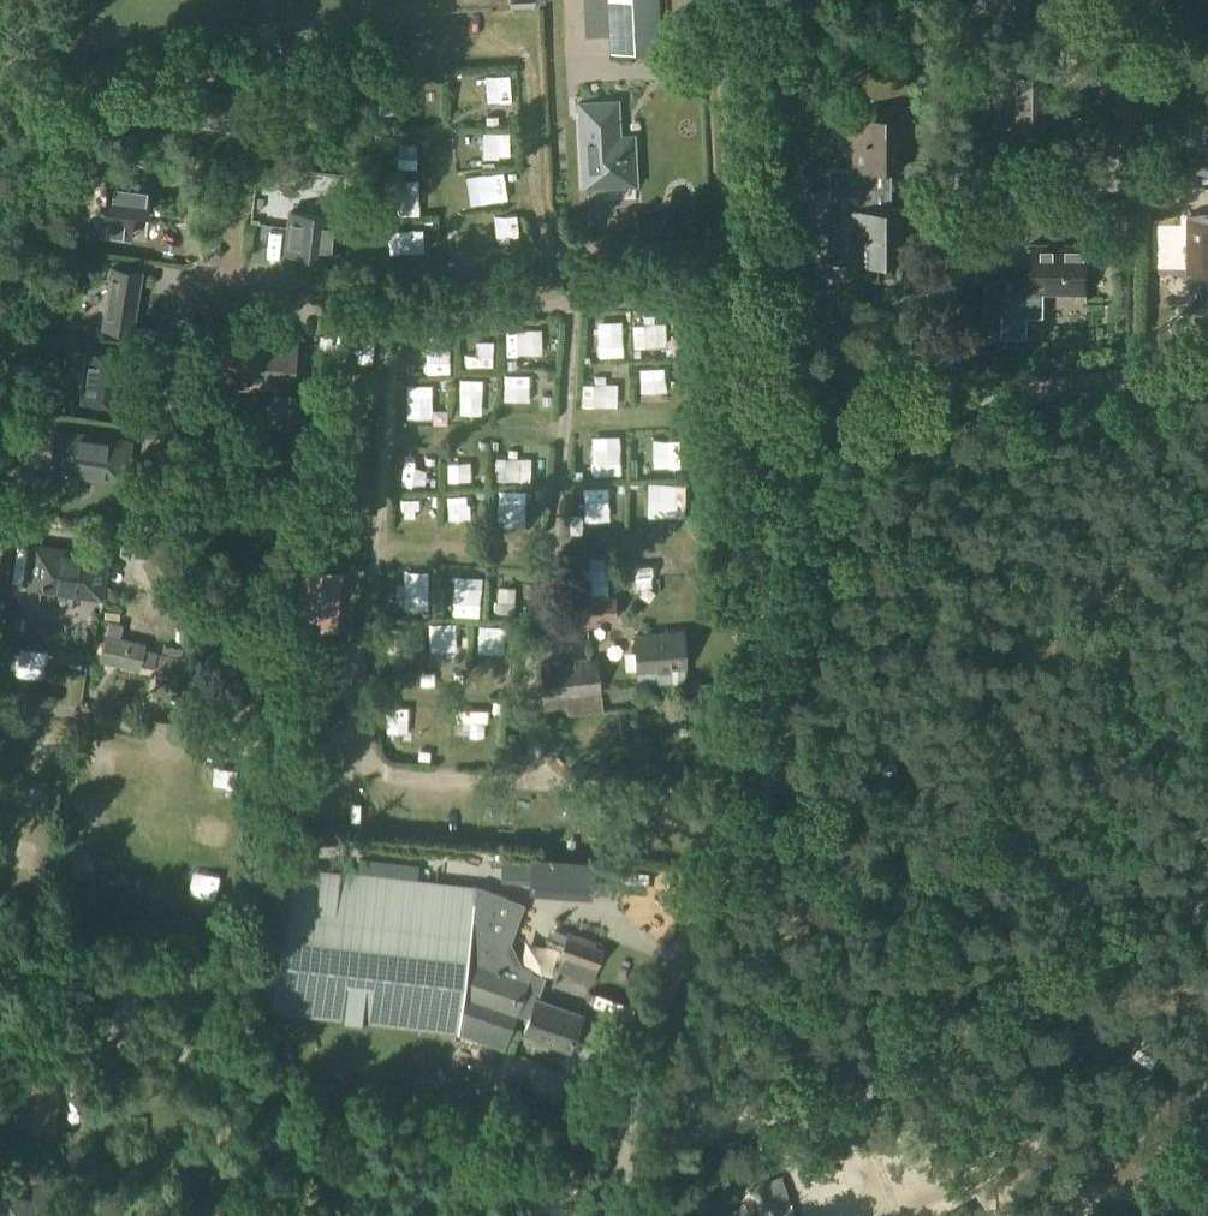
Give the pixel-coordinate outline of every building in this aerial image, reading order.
[(612,50),(662,48),(659,0),(609,0),(612,50)] [(986,53),(985,75),(995,75),(995,126),(1045,126),(1046,73),(1034,73),(1034,53),(986,53)] [(476,62),(475,92),(499,92),(499,62),(476,62)] [(194,93),(192,124),(249,128),(251,96),(194,93)] [(617,100),(578,102),(582,187),(610,186),(610,178),(635,177),(633,138),(619,138),(617,100)] [(1188,112),(1188,168),(1207,168),(1207,112),(1188,112)] [(830,167),(830,187),(861,187),(861,168),(892,168),(902,169),(902,114),(849,114),(849,167),(830,167)] [(399,132),(372,134),(373,157),(401,156),(399,132)] [(473,187),(499,186),(497,161),(471,163),(473,187)] [(406,194),(405,171),(382,172),(383,195),(406,194)] [(112,179),(105,232),(131,236),(135,209),(148,211),(152,185),(112,179)] [(830,187),(830,209),(833,209),(849,209),(849,262),(902,262),(902,208),(892,208),(861,208),(861,187),(830,187)] [(502,192),(476,193),(477,220),(503,219),(502,192)] [(288,216),(284,256),(323,260),(326,219),(288,216)] [(1187,271),(1207,271),(1207,216),(1187,216),(1187,271)] [(984,310),(984,327),(1002,328),(1002,336),(1026,336),(1027,316),(1043,316),(1043,292),(1086,292),(1087,243),(1031,242),(1031,272),(1002,271),(1002,310),(984,310)] [(107,269),(99,329),(130,333),(137,273),(107,269)] [(328,291),(328,302),(350,302),(350,291),(328,291)] [(660,312),(641,312),(641,335),(660,335),(660,312)] [(493,316),(494,345),(519,344),(518,316),(493,316)] [(325,347),(353,350),(355,327),(327,324),(325,347)] [(598,342),(617,341),(616,329),(597,330),(598,342)] [(252,386),(258,337),(221,332),(215,381),(252,386)] [(294,341),(258,337),(252,386),(288,390),(294,341)] [(465,339),(464,352),(484,354),(486,341),(465,339)] [(417,357),(440,358),(441,341),(417,340),(417,357)] [(629,350),(630,387),(658,386),(657,349),(629,350)] [(82,399),(118,404),(124,356),(88,352),(82,399)] [(494,358),(493,398),(519,399),(520,358),(494,358)] [(573,387),(609,388),(610,359),(574,358),(573,387)] [(445,361),(444,387),(469,388),(470,362),(445,361)] [(406,365),(404,400),(429,401),(430,366),(406,365)] [(356,395),(357,378),(317,377),(317,394),(356,395)] [(325,439),(326,424),(308,424),(308,439),(325,439)] [(608,428),(583,430),(585,459),(610,457),(608,428)] [(52,429),(45,476),(123,487),(129,441),(52,429)] [(461,471),(463,430),(439,430),(437,470),(461,471)] [(489,465),(516,464),(515,431),(489,432),(489,465)] [(669,455),(668,431),(642,432),(643,456),(669,455)] [(389,448),(389,472),(414,472),(414,449),(389,448)] [(275,449),(273,472),(298,474),(300,451),(275,449)] [(631,492),(654,493),(655,467),(632,466),(631,492)] [(576,471),(577,505),(604,504),(603,471),(576,471)] [(409,483),(391,483),(390,507),(409,507),(409,483)] [(3,529),(2,545),(19,546),(19,529),(3,529)] [(28,545),(22,592),(99,603),(106,556),(28,545)] [(0,560),(0,568),(16,569),(16,552),(0,551),(0,560)] [(468,592),(468,568),(457,567),(457,592),(468,592)] [(301,569),(295,627),(336,631),(342,573),(301,569)] [(406,596),(405,608),(414,609),(414,612),(426,613),(429,587),(416,585),(415,597),(406,596)] [(11,595),(0,592),(0,614),(6,616),(11,595)] [(559,600),(558,622),(586,622),(586,626),(597,625),(597,620),(616,619),(616,598),(588,598),(588,600),(559,600)] [(379,636),(399,637),(402,606),(382,604),(379,636)] [(469,609),(468,637),(492,638),(493,610),(469,609)] [(109,621),(105,635),(120,638),(122,625),(109,621)] [(681,632),(634,635),(637,670),(684,666),(681,632)] [(104,634),(99,661),(139,670),(140,664),(144,648),(145,643),(120,638),(105,635),(104,634)] [(25,650),(26,637),(0,635),(0,648),(25,650)] [(144,648),(140,664),(154,667),(158,652),(144,648)] [(224,654),(220,698),(247,701),(251,657),(224,654)] [(596,658),(539,665),(543,699),(601,692),(596,658)] [(478,710),(479,690),(460,690),(459,710),(478,710)] [(601,692),(543,699),(545,719),(603,711),(601,692)] [(403,720),(402,694),(374,696),(376,721),(403,720)] [(202,756),(201,782),(225,783),(227,757),(202,756)] [(533,853),(530,890),(591,895),(594,858),(533,853)] [(276,862),(258,1010),(458,1032),(463,982),(485,920),(470,916),(473,884),(276,862)] [(205,872),(186,879),(194,898),(212,890),(205,872)] [(459,1027),(458,1032),(504,1047),(505,1043),(515,1015),(528,976),(531,968),(522,965),(505,959),(511,941),(523,902),(473,884),(470,916),(485,920),(463,982),(459,1027)] [(550,946),(588,948),(590,924),(552,922),(550,946)] [(535,1000),(524,1031),(569,1047),(580,1016),(535,1000)] [(21,1056),(14,1123),(52,1127),(59,1060),(21,1056)] [(69,1191),(34,1187),(33,1199),(0,1196),(0,1215),(66,1215),(69,1191)]
